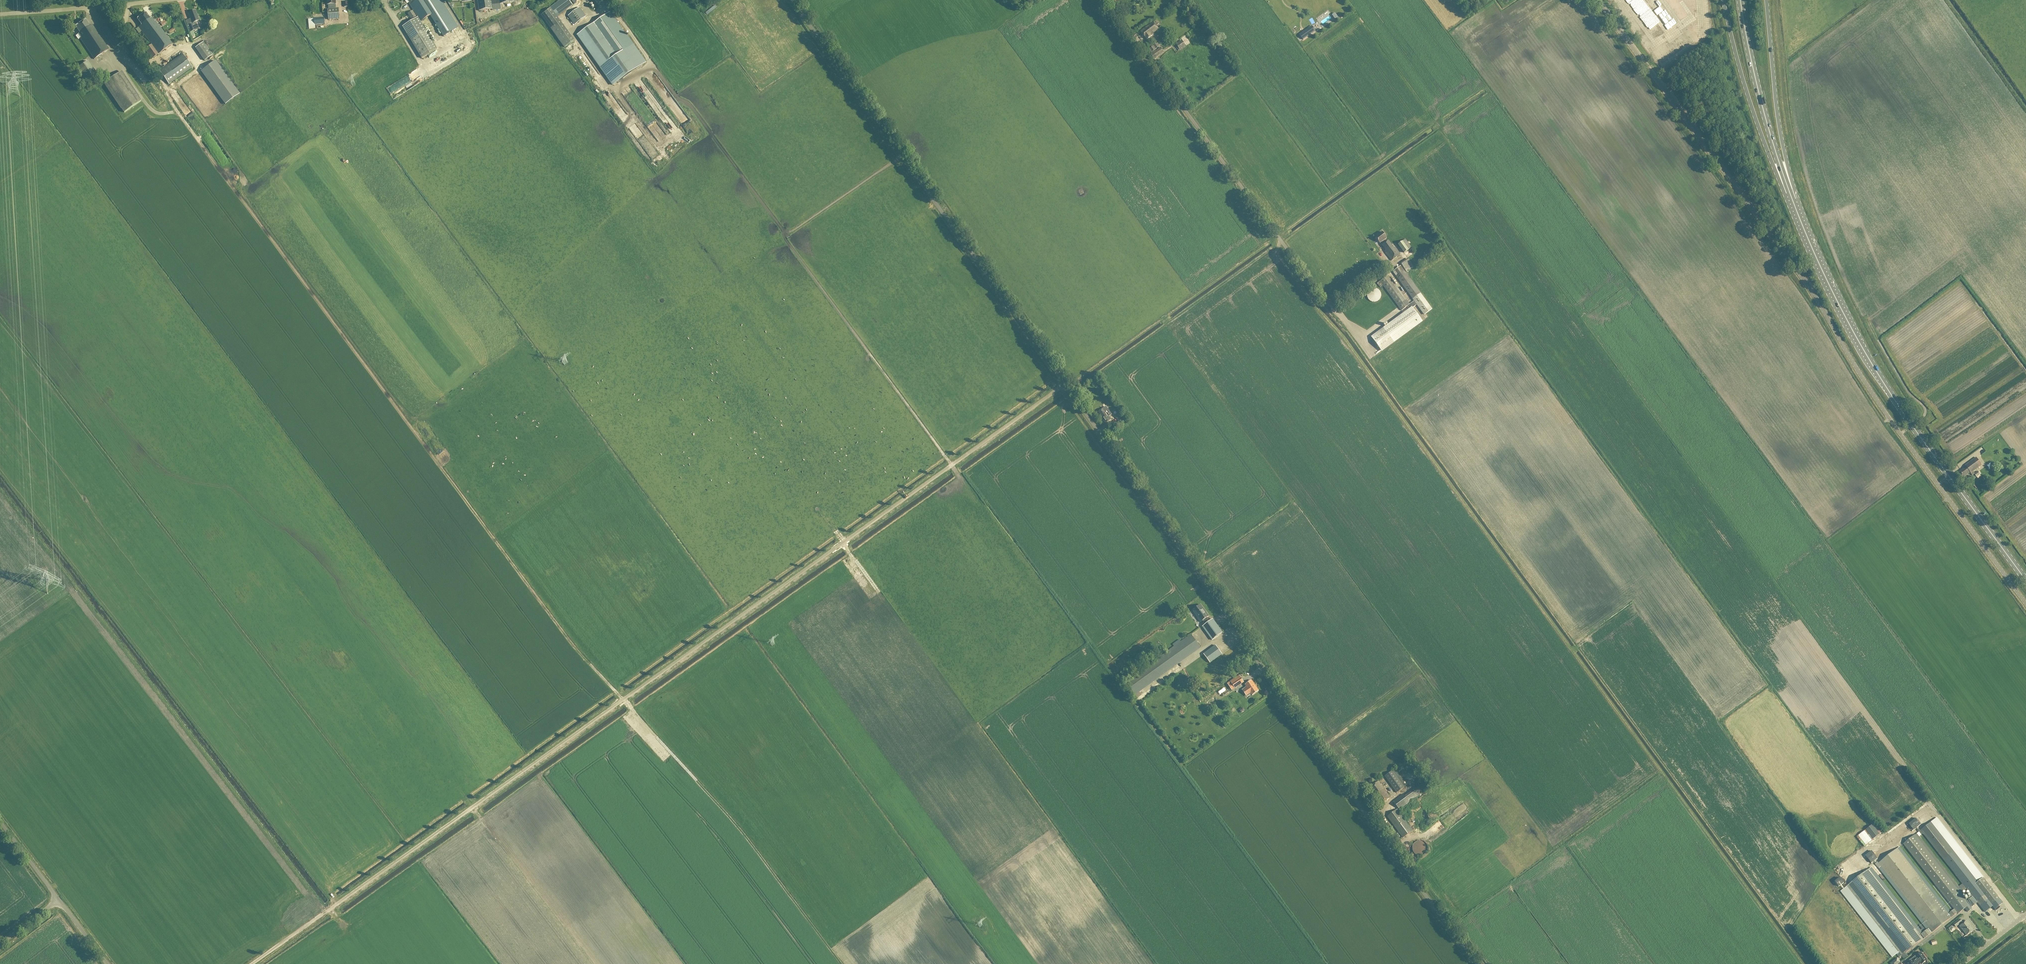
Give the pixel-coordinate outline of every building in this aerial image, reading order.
[(335,0),(327,0),(327,5),(328,5),(329,9),(335,8),(335,5),(336,5),(335,0)] [(431,16),(444,37),(458,28),(440,0),(408,0),(411,5),(410,6),(413,11),(414,11),(418,18),(402,27),(422,59),(437,49),(433,43),(420,22),(431,16)] [(499,0),(477,0),(479,11),(492,10),(491,5),(500,4),(499,0)] [(573,26),(579,21),(587,16),(580,6),(566,16),(573,26)] [(547,8),(541,13),(548,20),(553,16),(547,8)] [(1666,18),(1663,12),(1661,14),(1659,8),(1655,10),(1660,21),(1666,18)] [(339,9),(328,10),(329,20),(340,19),(339,9)] [(196,13),(195,11),(193,12),(193,11),(190,12),(190,13),(188,14),(192,24),(192,25),(189,26),(191,32),(199,29),(197,24),(197,25),(196,22),(199,21),(198,18),(199,18),(198,15),(197,15),(196,13)] [(411,20),(416,17),(412,11),(407,14),(411,20)] [(646,63),(633,45),(610,12),(577,35),(613,86),(646,63)] [(152,60),(173,45),(158,24),(157,24),(155,21),(154,22),(152,18),(150,19),(145,13),(137,19),(142,25),(139,28),(151,45),(145,50),(152,60)] [(94,59),(109,49),(92,25),(90,27),(85,20),(76,27),(80,33),(78,34),(81,38),(80,39),(94,59)] [(1152,34),(1158,29),(1153,22),(1140,31),(1146,39),(1153,34),(1152,34)] [(114,48),(123,42),(111,24),(101,30),(114,48)] [(1307,30),(1299,35),(1303,40),(1311,35),(1307,30)] [(196,46),(204,58),(212,52),(204,40),(196,46)] [(1180,51),(1186,47),(1182,41),(1176,45),(1180,51)] [(1147,49),(1148,50),(1154,59),(1164,52),(1161,48),(1156,51),(1155,50),(1153,46),(1150,48),(1149,47),(1147,49)] [(159,71),(162,75),(169,85),(193,68),(183,55),(164,68),(163,68),(159,71)] [(99,78),(87,61),(75,70),(86,86),(99,78)] [(207,67),(201,72),(223,101),(226,105),(240,95),(215,61),(207,67)] [(425,72),(428,76),(443,69),(440,64),(425,72)] [(141,101),(121,72),(104,83),(124,113),(141,101)] [(663,98),(670,93),(661,80),(656,83),(657,84),(655,86),(663,98)] [(631,126),(646,146),(650,142),(636,123),(631,126)] [(1386,242),(1384,240),(1386,239),(1382,232),(1375,237),(1379,244),(1380,243),(1385,250),(1384,251),(1386,253),(1391,261),(1400,254),(1395,247),(1393,248),(1388,241),(1386,242)] [(1404,253),(1411,248),(1405,240),(1398,245),(1404,253)] [(1409,305),(1388,276),(1380,282),(1401,311),(1407,307),(1409,310),(1372,338),(1382,351),(1422,322),(1412,308),(1417,305),(1424,315),(1432,309),(1401,266),(1393,272),(1414,301),(1409,305)] [(1105,424),(1111,420),(1103,409),(1098,412),(1101,416),(1100,417),(1105,424)] [(1120,415),(1116,418),(1121,424),(1125,422),(1120,415)] [(1971,474),(1982,466),(1976,458),(1967,465),(1968,466),(1959,473),(1963,478),(1970,473),(1971,474)] [(1197,618),(1200,622),(1202,621),(1205,625),(1202,627),(1213,642),(1224,635),(1213,619),(1209,622),(1206,618),(1208,616),(1205,612),(1204,612),(1199,606),(1192,611),(1198,618),(1197,618)] [(1203,654),(1210,663),(1222,654),(1215,645),(1203,654)] [(1241,678),(1232,684),(1235,688),(1244,682),(1241,678)] [(1252,695),(1258,691),(1251,681),(1245,685),(1247,688),(1243,691),(1246,696),(1250,693),(1252,695)] [(1217,691),(1204,700),(1209,706),(1221,698),(1217,691)] [(1397,793),(1404,788),(1392,772),(1385,777),(1397,793)] [(1390,798),(1378,781),(1369,788),(1374,796),(1373,796),(1380,805),(1390,798)] [(1393,802),(1399,810),(1409,803),(1403,795),(1393,802)] [(1403,838),(1412,831),(1397,810),(1387,817),(1403,838)] [(1932,932),(1957,913),(1958,914),(1964,909),(1968,905),(1970,908),(1977,902),(1980,906),(1987,900),(1991,905),(1999,899),(1983,878),(1980,880),(1933,821),(1921,830),(1972,897),(1966,902),(1944,873),(1946,871),(1916,834),(1903,844),(1935,885),(1933,886),(1952,911),(1948,914),(1897,849),(1878,864),(1929,929),(1920,935),(1869,870),(1845,888),(1897,954),(1898,952),(1902,956),(1932,932)] [(1958,925),(1966,935),(1973,930),(1969,925),(1967,921),(1963,924),(1961,922),(1962,922),(1959,919),(1953,924),(1955,927),(1958,925)] [(1921,963),(1922,963),(1927,961),(1921,953),(1916,956),(1909,961),(1911,963),(1909,963),(1921,963)]
